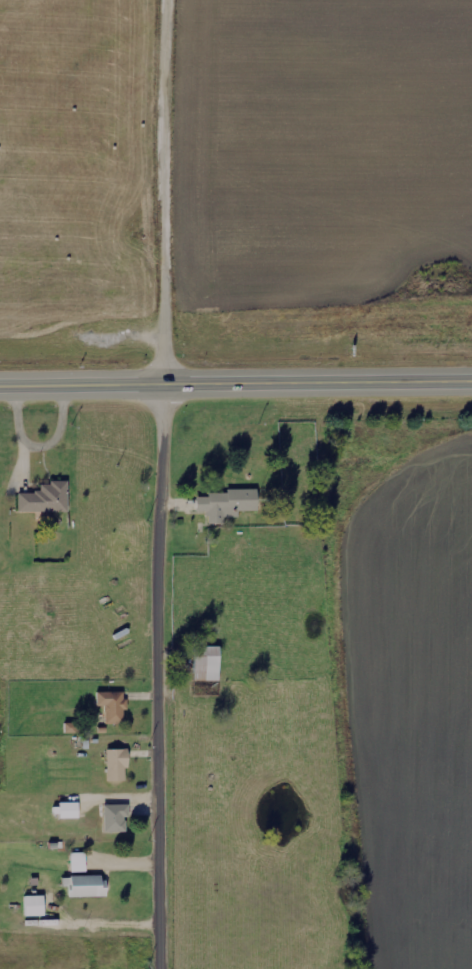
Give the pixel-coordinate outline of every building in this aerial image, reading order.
[(69,482),(50,482),(50,486),(40,486),(40,493),(19,493),(18,512),(68,513),(69,482)] [(258,511),(258,491),(208,492),(208,497),(197,498),(197,513),(208,512),(208,525),(221,524),(221,518),(239,518),(239,512),(258,511)] [(221,647),(196,646),(195,681),(220,681),(221,647)] [(97,692),(98,706),(105,706),(106,723),(125,723),(124,710),(126,710),(126,691),(97,692)] [(108,781),(128,781),(127,749),(107,749),(108,781)] [(79,816),(78,803),(54,804),(54,817),(79,816)] [(104,832),(128,832),(128,804),(103,804),(104,832)] [(86,852),(71,853),(71,872),(87,872),(86,852)] [(106,896),(105,875),(63,876),(63,886),(68,886),(68,897),(106,896)] [(26,916),(44,916),(44,895),(25,896),(26,916)]
